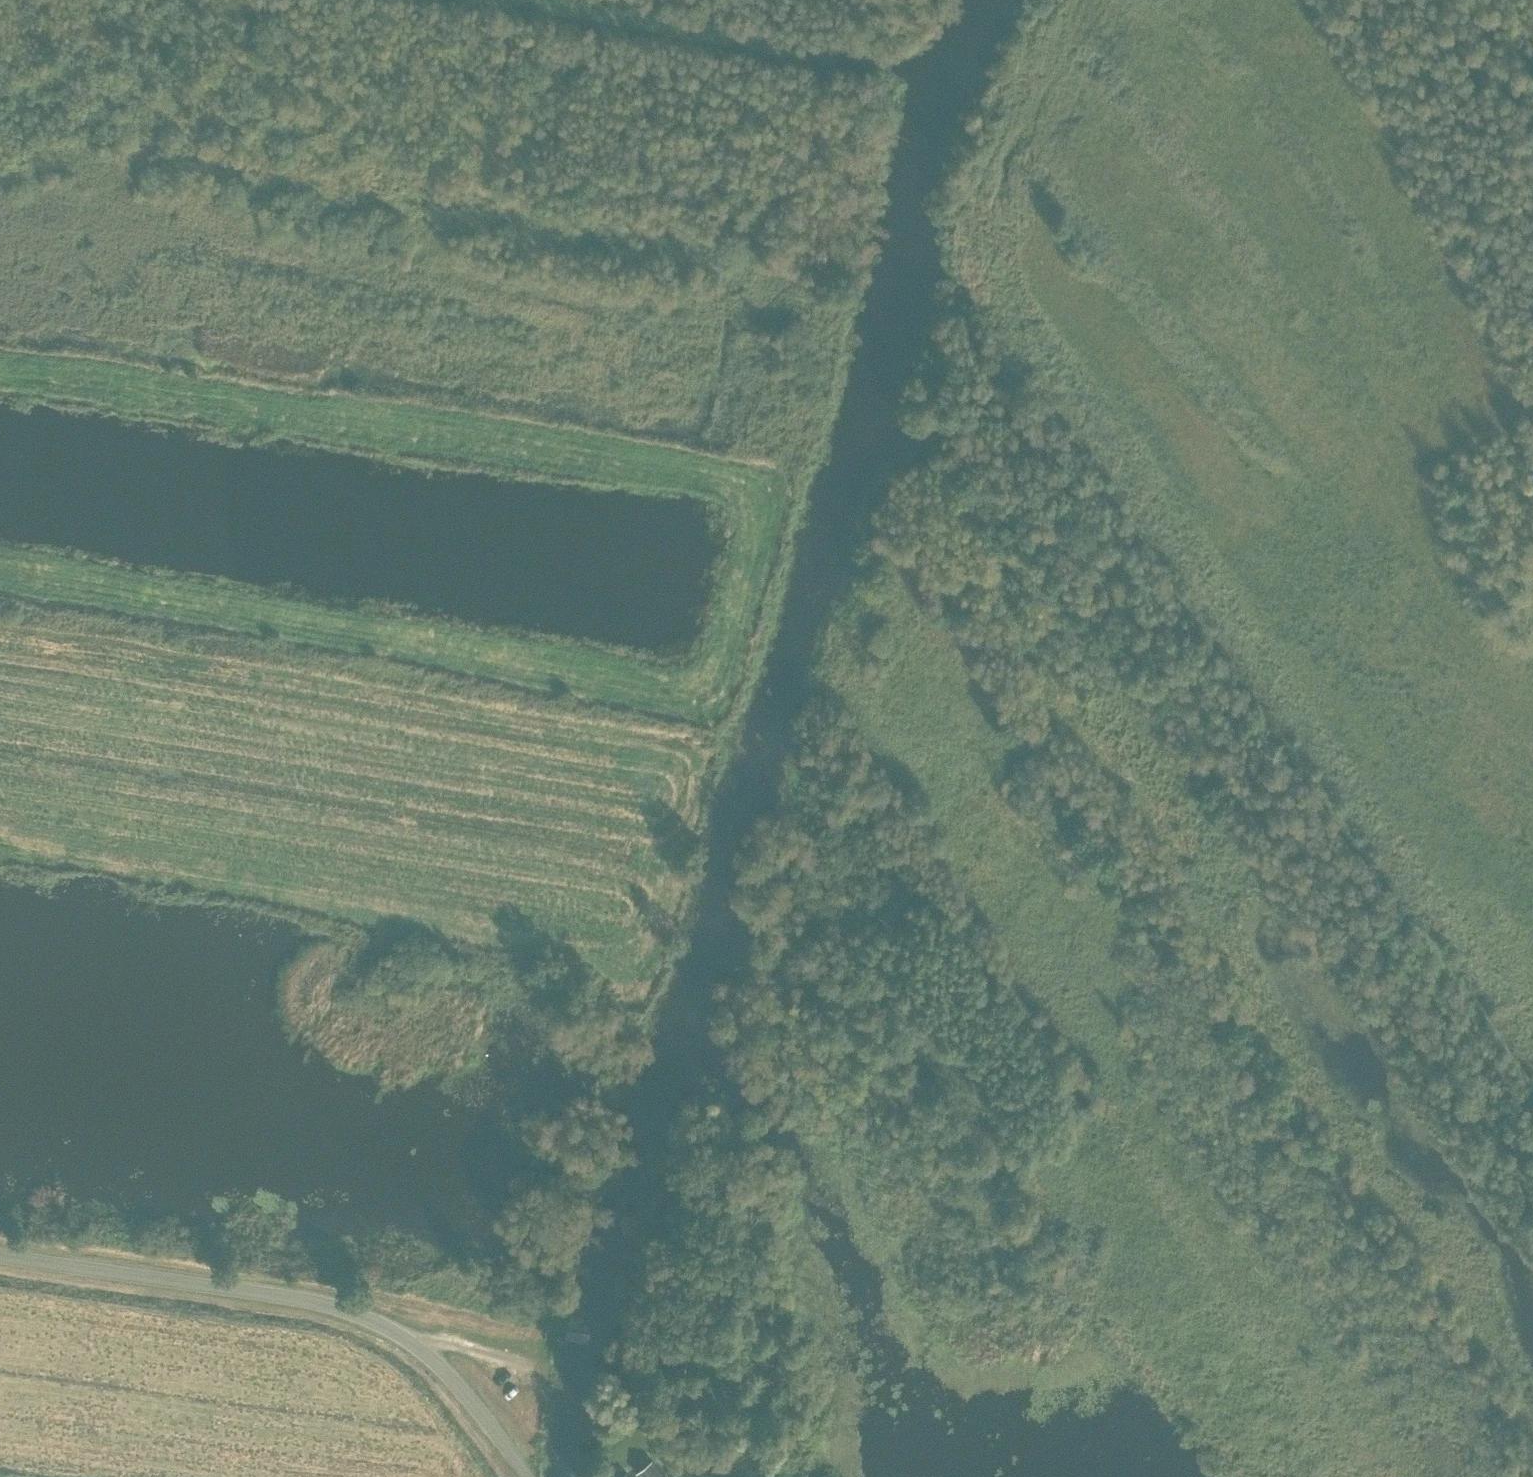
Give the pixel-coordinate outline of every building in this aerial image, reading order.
[(652,1460),(636,1473),(639,1476),(666,1476),(652,1460)]
